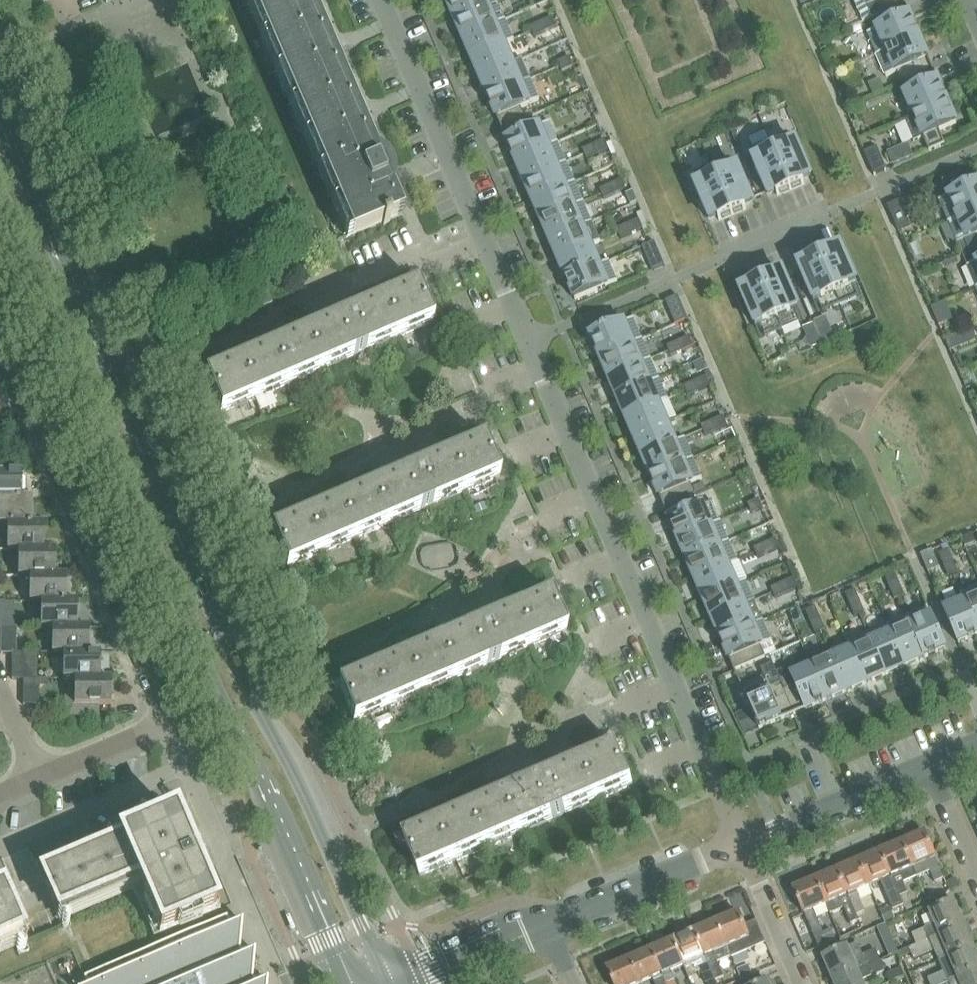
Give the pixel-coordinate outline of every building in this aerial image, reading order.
[(393,192),(393,189),(394,186),(394,184),(394,181),(394,178),(394,175),(393,172),(392,169),(391,167),(390,165),(388,163),(386,160),(384,159),(381,157),(378,155),(376,154),(310,0),(251,0),(352,236),(382,223),(383,225),(390,223),(389,220),(402,214),(393,192)] [(455,18),(496,0),(447,0),(455,18)] [(506,19),(497,0),(496,0),(455,18),(463,38),(506,19)] [(864,22),(882,14),(906,4),(904,0),(854,0),(864,22)] [(868,33),(877,54),(920,36),(906,4),(882,14),(887,25),(868,33)] [(541,22),(546,32),(557,27),(552,17),(541,22)] [(506,19),(463,38),(472,57),(505,43),(505,44),(514,40),(506,19)] [(546,32),(541,22),(530,26),(535,36),(546,32)] [(898,71),(902,82),(934,69),(920,36),(877,54),(887,76),(898,71)] [(513,63),(505,44),(505,43),(472,57),(480,77),(513,63)] [(569,57),(558,62),(563,71),(574,67),(569,57)] [(513,63),(480,77),(489,97),(531,79),(523,59),(513,63)] [(905,94),(914,116),(948,102),(934,69),(902,82),(907,93),(905,94)] [(880,78),(869,83),(873,93),(885,88),(880,78)] [(540,99),(531,79),(489,97),(502,129),(526,118),(521,107),(540,99)] [(948,102),(914,116),(905,120),(914,141),(924,138),(930,152),(946,145),(940,131),(957,123),(948,102)] [(516,160),(549,146),(558,142),(549,121),(531,129),(526,118),(502,129),(516,160)] [(771,142),(791,189),(805,184),(804,182),(804,183),(802,179),(811,175),(797,142),(792,144),(788,134),(771,142)] [(594,145),(598,154),(609,150),(605,140),(594,145)] [(524,180),(567,162),(558,142),(549,146),(516,160),(524,180)] [(791,189),(771,142),(754,149),(758,159),(753,161),(767,194),(776,190),(778,194),(777,194),(778,195),(791,189)] [(598,154),(594,145),(583,149),(587,159),(598,154)] [(877,146),(865,152),(875,175),(887,170),(877,146)] [(730,159),(713,167),(733,214),(747,209),(746,207),(745,208),(744,204),(753,200),(739,167),(734,169),(730,159)] [(533,200),(575,182),(567,162),(524,180),(533,200)] [(719,220),(733,214),(713,167),(695,174),(700,184),(695,186),(709,219),(718,215),(720,219),(719,219),(719,220)] [(943,184),(949,196),(940,200),(949,222),(976,210),(976,184),(965,189),(959,175),(943,182),(943,184)] [(611,184),(615,194),(626,189),(622,179),(611,184)] [(584,202),(575,182),(533,200),(541,220),(584,202)] [(615,194),(611,184),(600,189),(604,199),(615,194)] [(900,200),(888,206),(898,229),(910,224),(900,200)] [(541,220),(550,240),(592,221),(584,202),(541,220)] [(967,239),(969,239),(974,250),(976,248),(976,210),(949,222),(958,243),(967,239)] [(628,224),(632,234),(643,229),(639,219),(628,224)] [(592,221),(550,240),(558,259),(592,245),(601,241),(592,221)] [(632,234),(628,224),(617,229),(621,239),(632,234)] [(665,265),(655,242),(643,247),(653,270),(665,265)] [(600,264),(592,245),(558,259),(567,279),(600,265),(600,264)] [(834,251),(820,256),(841,304),(858,297),(853,287),(858,285),(844,252),(835,256),(833,252),(834,252),(834,251)] [(823,312),(841,304),(820,256),(806,262),(807,264),(808,263),(810,267),(801,271),(814,303),(819,301),(823,312)] [(609,260),(600,264),(600,265),(567,279),(576,300),(618,282),(609,260)] [(968,266),(976,287),(976,262),(968,266)] [(776,276),(762,281),(782,329),(799,322),(795,312),(800,310),(786,277),(777,281),(775,277),(776,277),(776,276)] [(765,337),(782,329),(762,281),(748,287),(749,289),(750,288),(751,292),(742,296),(756,328),(761,326),(765,337)] [(205,376),(221,412),(433,321),(417,285),(205,376)] [(689,319),(678,296),(666,301),(676,325),(689,319)] [(600,357),(643,339),(634,318),(592,337),(600,357)] [(972,329),(946,340),(950,351),(976,339),(972,329)] [(678,341),(683,351),(694,346),(689,336),(678,341)] [(600,357),(609,377),(651,359),(643,339),(600,357)] [(683,351),(678,341),(667,346),(671,356),(683,351)] [(609,377),(617,397),(660,379),(651,359),(609,377)] [(695,381),(700,391),(711,386),(706,376),(695,381)] [(669,399),(660,379),(617,397),(626,417),(659,402),(659,403),(669,399)] [(700,391),(695,381),(684,386),(689,395),(700,391)] [(668,422),(659,403),(659,402),(626,417),(634,437),(668,422)] [(712,420),(716,430),(728,426),(723,416),(712,420)] [(716,430),(712,420),(701,425),(705,435),(716,430)] [(676,441),(668,422),(634,437),(643,456),(676,442),(676,441)] [(685,437),(676,441),(676,442),(643,456),(651,476),(694,458),(685,437)] [(484,439),(272,531),(287,567),(500,476),(484,439)] [(665,508),(689,497),(689,498),(696,494),(692,483),(703,478),(694,458),(651,476),(665,508)] [(0,472),(0,498),(22,498),(22,488),(28,488),(28,473),(22,473),(22,472),(0,472)] [(703,483),(694,487),(697,494),(706,490),(703,483)] [(712,525),(711,524),(703,505),(694,509),(689,498),(689,497),(665,508),(679,539),(712,525)] [(0,498),(0,525),(8,525),(8,524),(33,524),(33,498),(22,498),(0,498)] [(759,499),(748,504),(752,514),(763,509),(759,499)] [(484,502),(475,507),(477,513),(487,509),(484,502)] [(711,524),(712,525),(679,539),(687,559),(729,541),(721,520),(711,524)] [(33,524),(8,524),(8,525),(8,550),(19,550),(44,550),(44,549),(44,524),(33,524)] [(422,534),(425,554),(459,548),(456,528),(422,534)] [(765,543),(769,553),(781,549),(776,539),(765,543)] [(738,562),(729,541),(687,559),(696,579),(729,565),(729,566),(738,562)] [(769,553),(765,543),(754,548),(758,558),(769,553)] [(394,545),(378,551),(382,563),(388,561),(398,556),(394,545)] [(44,550),(19,550),(19,576),(30,576),(30,575),(55,576),(55,575),(55,549),(44,549),(44,550)] [(944,565),(954,561),(949,550),(939,554),(944,565)] [(923,561),(934,556),(932,551),(921,555),(923,561)] [(954,561),(944,565),(948,576),(958,572),(954,561)] [(737,585),(737,584),(729,566),(729,565),(696,579),(704,599),(737,585)] [(890,588),(900,584),(895,573),(886,577),(890,588)] [(55,576),(30,575),(30,576),(30,602),(41,602),(41,601),(66,601),(66,575),(55,575),(55,576)] [(782,583),(786,593),(797,588),(793,578),(782,583)] [(746,580),(737,584),(737,585),(704,599),(713,619),(746,605),(755,601),(746,580)] [(786,593),(782,583),(771,588),(775,598),(786,593)] [(900,584),(890,588),(895,599),(905,595),(900,584)] [(976,629),(976,586),(961,593),(965,602),(965,601),(976,629)] [(850,605),(860,601),(856,590),(846,594),(850,605)] [(338,685),(354,720),(566,630),(551,594),(338,685)] [(66,601),(41,601),(41,602),(41,628),(52,628),(52,627),(78,627),(78,601),(66,601)] [(860,601),(850,605),(855,616),(865,612),(860,601)] [(945,610),(959,644),(976,636),(976,629),(965,601),(965,602),(945,610)] [(754,624),(746,605),(713,619),(721,639),(754,624)] [(811,622),(820,618),(816,607),(806,611),(811,622)] [(912,625),(926,658),(946,649),(928,607),(907,616),(911,625),(912,625)] [(820,618),(811,622),(815,633),(825,629),(820,618)] [(754,624),(721,639),(735,670),(766,657),(761,646),(772,641),(763,620),(754,624)] [(868,632),(886,675),(906,666),(892,633),(888,624),(868,632)] [(892,633),(906,666),(926,658),(912,625),(911,625),(892,633)] [(2,627),(1,627),(1,653),(12,653),(13,653),(13,652),(13,627),(2,627)] [(78,627),(52,627),(52,628),(52,653),(64,653),(89,653),(89,652),(89,627),(78,627)] [(852,650),(866,683),(886,675),(868,632),(847,641),(851,650),(852,650)] [(559,644),(550,652),(558,660),(566,651),(559,644)] [(846,692),(832,659),(828,649),(808,658),(812,667),(827,700),(846,692)] [(832,659),(846,692),(866,683),(852,650),(851,650),(832,659)] [(12,653),(12,679),(24,679),(24,678),(24,652),(13,652),(13,653),(12,653)] [(89,653),(64,653),(64,679),(75,679),(100,679),(100,678),(100,652),(89,652),(89,653)] [(784,690),(795,714),(827,700),(812,667),(792,676),(796,685),(785,690),(784,690)] [(760,729),(795,714),(784,690),(785,690),(776,670),(764,675),(765,677),(742,687),(746,697),(742,698),(747,709),(751,708),(760,729)] [(24,679),(24,705),(35,705),(35,678),(24,678),(24,679)] [(100,679),(75,679),(75,705),(112,705),(111,678),(100,678),(100,679)] [(364,726),(357,729),(361,739),(368,736),(364,726)] [(617,747),(599,755),(405,840),(420,875),(632,784),(617,747)] [(174,814),(171,806),(171,805),(154,812),(155,814),(158,821),(172,815),(174,814)] [(120,841),(94,852),(41,875),(58,915),(137,881),(160,934),(216,910),(200,874),(206,871),(197,850),(191,853),(175,816),(119,839),(120,841)] [(902,843),(917,877),(930,871),(935,882),(943,879),(934,858),(935,858),(924,833),(902,843)] [(917,877),(902,843),(880,852),(900,897),(908,893),(903,882),(917,877)] [(859,861),(869,886),(881,880),(894,910),(904,906),(900,897),(880,852),(859,861)] [(856,916),(857,916),(865,912),(856,891),(869,886),(859,861),(837,871),(856,916)] [(815,880),(826,904),(830,914),(844,908),(851,925),(859,921),(857,916),(856,916),(837,871),(829,874),(828,871),(824,869),(816,873),(815,876),(816,879),(815,880)] [(956,879),(947,883),(950,890),(959,886),(956,879)] [(805,913),(813,932),(821,929),(813,910),(826,904),(815,880),(793,889),(803,914),(805,913)] [(23,933),(3,887),(0,888),(0,943),(23,933)] [(908,893),(900,897),(904,906),(905,910),(906,910),(913,907),(908,893)] [(935,924),(912,934),(917,944),(963,925),(953,901),(929,912),(935,924)] [(889,907),(881,911),(886,922),(894,919),(889,907)] [(716,922),(731,956),(731,957),(764,943),(765,944),(766,943),(756,921),(755,921),(755,923),(744,927),(738,913),(716,922)] [(84,978),(86,982),(84,983),(267,983),(268,980),(266,980),(254,979),(253,978),(255,951),(254,951),(241,950),(240,948),(242,922),(241,922),(229,921),(227,917),(84,978)] [(731,956),(716,922),(695,931),(705,956),(709,965),(714,976),(715,980),(723,977),(717,962),(731,956)] [(917,944),(909,947),(911,953),(914,959),(935,950),(938,959),(939,961),(973,947),(973,946),(967,934),(963,925),(917,944)] [(836,929),(832,931),(836,939),(840,938),(841,937),(837,928),(836,929)] [(823,934),(815,937),(819,947),(835,940),(836,940),(836,939),(832,931),(832,930),(831,930),(823,934)] [(697,959),(706,980),(714,976),(709,965),(705,956),(695,931),(673,941),(683,965),(697,959)] [(662,974),(663,978),(674,974),(672,970),(683,965),(673,941),(651,950),(662,974)] [(833,953),(822,958),(832,980),(880,960),(876,951),(875,949),(863,955),(858,943),(847,947),(833,953)] [(895,943),(886,947),(890,956),(899,952),(895,943)] [(909,947),(899,951),(902,957),(911,953),(909,947)] [(928,979),(931,983),(947,983),(976,971),(976,957),(973,947),(939,961),(944,972),(928,979)] [(651,950),(630,959),(640,983),(653,978),(656,983),(666,983),(663,978),(662,974),(651,950)] [(772,956),(759,962),(762,971),(775,965),(772,956)] [(630,959),(608,968),(614,983),(639,983),(640,983),(630,959)] [(832,980),(834,983),(864,983),(862,980),(884,971),(880,960),(832,980)] [(901,968),(886,974),(889,982),(904,975),(901,968)] [(947,983),(976,983),(976,971),(947,983)]
